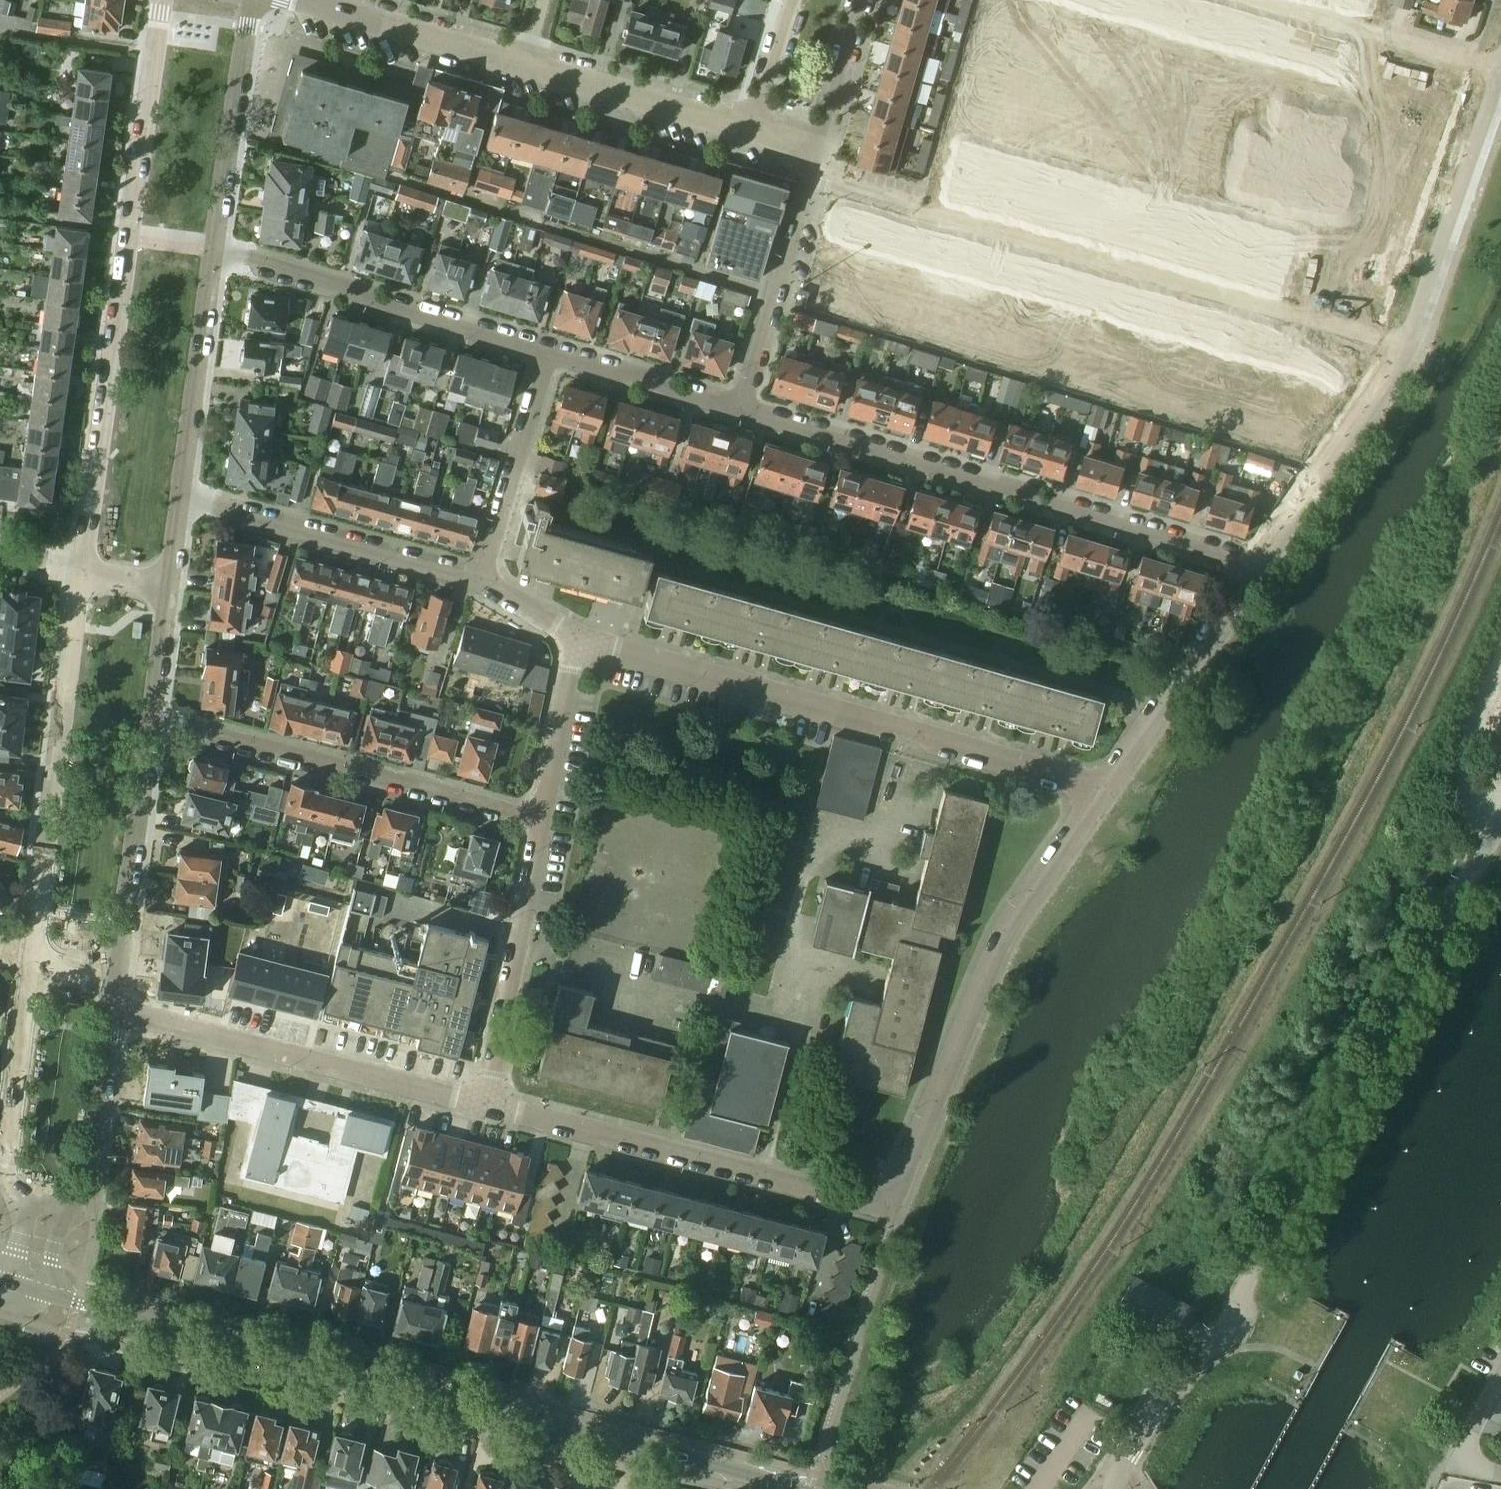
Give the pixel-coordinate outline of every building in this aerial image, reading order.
[(7,0),(6,0),(3,12),(12,15),(16,3),(7,0)] [(608,0),(574,0),(568,18),(582,22),(581,26),(598,32),(608,0)] [(711,6),(731,12),(734,1),(730,0),(712,0),(711,6)] [(936,8),(908,0),(906,0),(900,21),(930,30),(936,8)] [(972,1),(968,0),(963,0),(959,14),(968,17),(972,1)] [(977,12),(996,17),(1000,0),(980,0),(977,12)] [(996,17),(1014,23),(1021,0),(1000,0),(996,17)] [(1014,23),(1033,28),(1041,0),(1021,0),(1014,23)] [(1033,28),(1051,33),(1061,0),(1041,0),(1033,28)] [(1051,33),(1071,39),(1081,2),(1074,0),(1061,0),(1051,33)] [(1474,1),(1471,0),(1442,0),(1441,5),(1427,0),(1424,10),(1462,23),(1464,18),(1468,19),(1474,1)] [(119,19),(121,8),(84,3),(81,28),(114,32),(116,20),(119,19)] [(40,8),(30,6),(27,19),(38,21),(38,17),(40,8)] [(650,46),(661,9),(654,7),(651,16),(633,11),(625,39),(650,46)] [(668,12),(661,9),(650,46),(675,54),(683,27),(665,21),(668,12)] [(964,32),(968,17),(959,14),(955,30),(964,32)] [(71,22),(38,17),(38,21),(37,31),(68,35),(71,22)] [(923,54),(930,30),(900,21),(894,46),(923,54)] [(744,38),(719,31),(713,50),(703,48),(699,62),(709,65),(734,72),(744,38)] [(10,38),(0,44),(0,57),(2,60),(18,52),(10,38)] [(929,56),(923,54),(894,46),(887,71),(916,79),(922,81),(929,56)] [(955,64),(958,51),(950,49),(946,62),(955,64)] [(384,179),(387,168),(407,100),(409,95),(353,78),(299,62),(284,112),(278,135),(305,143),(304,148),(302,154),(384,179)] [(950,80),(955,64),(946,62),(942,77),(950,80)] [(110,70),(79,66),(77,77),(82,78),(80,90),(107,94),(110,70)] [(916,102),(922,81),(916,79),(887,71),(880,95),(908,104),(909,101),(916,102)] [(1017,86),(1051,92),(1053,83),(1019,77),(1017,86)] [(438,140),(453,87),(428,80),(421,104),(407,100),(387,168),(403,172),(414,133),(438,140)] [(479,95),(453,87),(438,140),(439,141),(474,151),(482,127),(471,124),(479,95)] [(7,105),(9,90),(0,89),(0,104),(7,105)] [(103,119),(107,94),(80,90),(76,90),(74,101),(78,102),(76,115),(103,119)] [(942,110),(946,95),(937,92),(933,108),(942,110)] [(902,124),(908,104),(880,95),(874,116),(902,124)] [(951,99),(941,136),(960,141),(970,104),(951,99)] [(1134,118),(1136,110),(1102,102),(1100,110),(1134,118)] [(970,104),(960,141),(979,146),(989,110),(970,104)] [(6,123),(8,106),(0,105),(0,122),(6,123)] [(937,126),(942,110),(933,108),(929,123),(937,126)] [(989,110),(979,146),(997,152),(1007,115),(989,110)] [(511,151),(520,119),(496,112),(486,144),(511,151)] [(99,143),(103,119),(62,113),(61,124),(74,127),(73,139),(99,143)] [(1007,115),(997,152),(1016,157),(1026,120),(1007,115)] [(909,126),(902,124),(874,116),(866,142),(895,150),(902,152),(909,126)] [(533,158),(543,126),(520,119),(511,151),(533,158)] [(1026,120),(1016,157),(1035,163),(1046,126),(1026,120)] [(557,165),(567,133),(543,126),(533,158),(523,192),(520,203),(544,210),(550,191),(557,165)] [(1085,132),(1075,169),(1094,174),(1104,138),(1085,132)] [(581,172),(591,140),(567,133),(557,165),(550,191),(544,210),(568,217),(574,198),(581,172)] [(1104,138),(1094,174),(1112,180),(1122,143),(1104,138)] [(96,167),(99,143),(73,139),(68,139),(67,150),(71,150),(69,163),(96,167)] [(929,157),(933,141),(925,139),(920,154),(929,157)] [(614,182),(624,150),(591,140),(581,172),(574,198),(568,217),(601,227),(604,217),(614,182)] [(439,141),(427,180),(462,191),(464,185),(470,166),(474,151),(439,141)] [(896,173),(902,152),(895,150),(866,142),(860,163),(889,171),(896,173)] [(1122,143),(1112,180),(1130,185),(1141,148),(1122,143)] [(638,189),(648,157),(624,150),(614,182),(604,217),(601,227),(624,234),(630,216),(638,189)] [(924,172),(929,157),(920,154),(916,170),(924,172)] [(662,196),(672,164),(648,157),(638,189),(630,216),(624,234),(648,242),(651,231),(654,223),(662,196)] [(1312,187),(1319,166),(1289,157),(1282,178),(1312,187)] [(313,167),(272,161),(268,186),(306,192),(322,194),(325,177),(312,175),(313,167)] [(66,188),(92,192),(96,167),(69,163),(65,162),(63,174),(68,175),(66,188)] [(685,203),(694,170),(672,164),(662,196),(654,223),(651,231),(648,242),(671,250),(671,249),(677,230),(685,203)] [(1196,164),(1186,201),(1204,206),(1213,174),(1215,169),(1196,164)] [(671,250),(696,257),(719,178),(694,170),(685,203),(677,230),(671,249),(671,250)] [(498,196),(504,176),(492,172),(489,181),(478,177),(474,188),(498,196)] [(730,172),(727,182),(703,263),(757,279),(784,188),(730,172)] [(515,180),(504,176),(498,196),(520,203),(523,192),(512,189),(515,180)] [(392,195),(395,184),(372,177),(369,187),(392,195)] [(415,205),(419,192),(399,185),(395,199),(415,205)] [(304,207),(306,192),(268,186),(265,211),(308,218),(308,217),(306,217),(308,208),(304,207)] [(92,192),(66,188),(62,187),(60,197),(65,198),(62,212),(89,216),(92,192)] [(434,211),(438,198),(419,192),(415,205),(434,211)] [(469,216),(471,208),(456,204),(454,211),(469,216)] [(487,214),(471,208),(469,216),(484,221),(487,214)] [(317,210),(316,219),(334,222),(336,213),(317,210)] [(305,244),(308,218),(265,211),(261,237),(305,244)] [(503,251),(512,221),(499,217),(490,247),(503,251)] [(332,234),(334,222),(316,219),(314,232),(332,234)] [(83,254),(87,229),(57,225),(55,236),(59,236),(57,250),(83,254)] [(530,252),(537,230),(525,226),(518,249),(530,252)] [(373,269),(383,237),(364,231),(355,261),(358,265),(360,268),(367,270),(370,268),(373,269)] [(824,233),(813,269),(832,275),(843,238),(824,233)] [(569,250),(572,240),(554,234),(551,244),(569,250)] [(393,275),(403,243),(383,237),(373,269),(378,271),(380,274),(388,276),(391,275),(393,275)] [(843,238),(832,275),(851,280),(861,243),(843,238)] [(422,249),(403,243),(393,275),(396,276),(397,279),(405,282),(408,280),(412,281),(422,249)] [(447,292),(456,259),(459,248),(441,243),(428,285),(432,286),(434,290),(440,292),(443,290),(447,292)] [(595,258),(597,249),(581,243),(578,253),(595,258)] [(861,243),(851,280),(869,285),(880,249),(861,243)] [(83,254),(57,250),(53,249),(51,259),(56,259),(54,273),(80,276),(83,254)] [(613,264),(616,254),(597,249),(595,258),(613,264)] [(880,249),(869,285),(888,291),(898,254),(880,249)] [(898,254),(888,291),(906,296),(917,259),(898,254)] [(640,273),(643,263),(624,257),(621,267),(640,273)] [(475,265),(456,259),(447,292),(450,293),(452,295),(459,297),(461,296),(465,297),(475,265)] [(917,259),(906,296),(925,301),(935,265),(917,259)] [(935,265),(925,301),(926,302),(943,307),(954,270),(937,265),(935,265)] [(666,287),(671,272),(657,268),(652,282),(666,287)] [(500,308),(510,274),(491,269),(480,302),(484,303),(485,306),(493,308),(496,306),(500,308)] [(954,270),(943,307),(945,307),(961,312),(972,275),(955,270),(954,270)] [(80,276),(54,273),(50,272),(48,284),(52,284),(50,297),(77,301),(80,276)] [(520,314),(530,280),(510,274),(500,308),(501,308),(503,311),(511,314),(513,312),(520,314)] [(972,275),(961,312),(963,312),(979,317),(988,285),(990,280),(974,276),(972,275)] [(678,290),(693,294),(697,280),(682,276),(678,290)] [(549,286),(530,280),(520,314),(522,315),(525,318),(532,320),(534,318),(539,319),(549,286)] [(712,301),(717,286),(699,281),(695,295),(712,301)] [(979,317),(978,322),(997,327),(1007,290),(988,285),(979,317)] [(592,299),(583,297),(573,330),(576,331),(577,334),(585,336),(587,333),(592,335),(606,289),(597,286),(592,299)] [(750,297),(726,289),(719,313),(731,316),(734,304),(747,308),(750,297)] [(811,292),(807,291),(801,289),(796,303),(806,306),(811,292)] [(573,330),(583,297),(564,291),(554,324),(559,325),(560,328),(567,331),(569,328),(573,330)] [(248,322),(281,327),(286,300),(252,295),(250,309),(246,311),(245,320),(248,322)] [(77,301),(50,297),(46,296),(45,307),(49,308),(47,321),(73,325),(77,301)] [(628,344),(639,307),(638,306),(635,313),(626,310),(628,304),(620,302),(608,337),(612,338),(613,343),(624,347),(627,344),(628,344)] [(646,354),(656,320),(644,316),(646,309),(639,307),(628,344),(633,346),(634,350),(646,354)] [(667,356),(676,327),(680,328),(685,314),(661,307),(657,320),(656,320),(646,354),(657,357),(662,354),(667,356)] [(816,328),(819,318),(809,314),(805,327),(815,330),(816,328)] [(340,354),(350,321),(346,320),(345,317),(339,315),(337,317),(331,316),(321,348),(340,354)] [(305,317),(299,341),(313,345),(319,321),(305,317)] [(700,370),(711,336),(714,325),(692,318),(688,331),(690,332),(682,360),(687,362),(687,366),(700,370)] [(836,335),(840,324),(819,318),(816,328),(836,335)] [(73,325),(47,321),(43,320),(41,332),(45,333),(43,346),(70,350),(73,325)] [(360,360),(370,327),(368,327),(368,325),(359,322),(358,324),(350,321),(340,354),(360,360)] [(866,333),(840,324),(836,335),(836,336),(863,344),(866,333)] [(375,329),(370,327),(360,360),(379,366),(389,334),(384,332),(384,329),(377,327),(375,329)] [(722,339),(711,336),(700,370),(713,374),(716,371),(721,372),(732,336),(724,333),(722,339)] [(413,377),(423,344),(419,343),(419,340),(412,338),(410,340),(404,338),(394,371),(413,377)] [(891,351),(893,342),(881,338),(878,347),(891,351)] [(282,344),(245,339),(244,350),(241,350),(239,360),(242,360),(242,364),(253,366),(252,368),(274,371),(276,356),(299,356),(300,347),(292,345),(282,344)] [(905,356),(907,346),(893,342),(891,351),(905,356)] [(427,345),(423,344),(413,377),(432,383),(442,350),(437,348),(436,345),(430,343),(427,345)] [(70,350),(43,346),(39,346),(38,357),(41,357),(40,370),(66,374),(70,350)] [(938,369),(942,357),(926,352),(922,366),(937,370),(938,369)] [(467,393),(477,360),(472,359),(472,356),(465,354),(463,356),(458,354),(448,388),(467,393)] [(796,394),(805,362),(786,356),(774,392),(790,397),(791,392),(796,394)] [(953,373),(956,362),(942,357),(938,369),(953,373)] [(486,399),(496,366),(488,364),(489,361),(482,359),(480,361),(477,360),(467,393),(464,403),(483,408),(486,399)] [(815,404),(825,368),(805,362),(796,394),(801,395),(800,399),(815,404)] [(501,368),(496,366),(486,399),(496,402),(493,411),(503,414),(515,373),(510,370),(510,367),(503,365),(501,368)] [(985,383),(988,372),(970,366),(966,377),(985,383)] [(845,374),(825,368),(815,404),(829,408),(831,404),(835,406),(845,374)] [(66,374),(40,370),(36,369),(34,380),(38,381),(36,395),(63,399),(66,374)] [(1308,371),(1298,408),(1318,414),(1329,377),(1308,371)] [(322,398),(328,380),(310,374),(304,393),(322,398)] [(890,427),(901,390),(904,382),(883,375),(880,384),(870,416),(876,418),(875,422),(890,427)] [(279,387),(300,389),(301,378),(280,376),(279,387)] [(1010,404),(1018,381),(1005,377),(997,401),(1010,404)] [(870,416),(880,384),(861,378),(850,415),(865,420),(867,415),(870,416)] [(1024,409),(1027,402),(1032,385),(1019,381),(1012,405),(1024,409)] [(367,384),(359,414),(370,417),(379,388),(367,384)] [(574,425),(584,391),(580,390),(581,388),(569,384),(569,387),(565,386),(552,429),(559,431),(562,421),(574,425)] [(1060,406),(1063,395),(1045,389),(1042,400),(1060,406)] [(922,397),(901,390),(890,427),(905,431),(906,427),(912,429),(922,397)] [(588,393),(584,391),(574,425),(586,429),(583,438),(591,441),(604,398),(600,397),(601,394),(589,391),(588,393)] [(63,399),(36,395),(32,395),(30,406),(35,406),(33,419),(60,423),(63,399)] [(1082,401),(1063,395),(1060,406),(1089,415),(1092,405),(1081,402),(1082,401)] [(234,424),(236,427),(239,427),(271,432),(274,405),(240,401),(238,415),(234,418),(234,424)] [(628,442),(638,408),(634,407),(635,404),(623,401),(622,403),(619,402),(606,446),(613,448),(616,438),(628,442)] [(945,444),(956,408),(936,402),(927,434),(932,436),(930,439),(945,444)] [(966,446),(976,414),(979,405),(972,403),(971,407),(958,403),(956,408),(945,444),(961,449),(962,445),(966,446)] [(1104,409),(1093,405),(1087,426),(1098,429),(1104,409)] [(644,457),(647,448),(657,414),(653,413),(654,410),(642,406),(642,409),(638,408),(628,442),(639,445),(636,455),(644,457)] [(426,432),(432,412),(419,407),(412,428),(426,432)] [(309,423),(325,428),(328,415),(313,411),(309,423)] [(356,418),(334,411),(331,423),(353,429),(356,418)] [(448,417),(432,412),(426,432),(441,437),(448,417)] [(661,415),(657,414),(647,448),(659,451),(656,460),(663,463),(676,420),(673,419),(673,416),(662,413),(661,415)] [(997,420),(976,414),(966,446),(972,448),(971,451),(986,456),(997,420)] [(1140,440),(1146,421),(1132,416),(1126,436),(1140,440)] [(56,446),(60,423),(33,419),(29,418),(27,428),(31,429),(29,442),(56,446)] [(374,435),(377,424),(357,418),(354,430),(374,435)] [(473,445),(474,442),(479,427),(460,421),(454,440),(473,445)] [(1160,425),(1146,421),(1140,440),(1154,444),(1160,425)] [(701,463),(710,429),(707,428),(708,426),(695,422),(694,425),(692,424),(678,468),(685,470),(689,460),(701,463)] [(398,429),(377,424),(374,435),(394,441),(398,429)] [(1022,467),(1032,430),(1013,425),(1003,457),(1008,459),(1007,462),(1022,467)] [(267,457),(271,432),(239,427),(236,427),(235,442),(232,442),(229,444),(228,451),(230,454),(232,453),(267,457)] [(493,448),(497,435),(498,433),(479,427),(474,442),(493,448)] [(720,469),(730,435),(726,434),(727,432),(715,428),(715,430),(710,429),(701,463),(711,466),(701,499),(710,501),(720,469)] [(1042,469),(1051,436),(1032,430),(1022,467),(1037,471),(1038,468),(1042,469)] [(734,437),(730,435),(720,469),(731,473),(728,482),(736,485),(749,441),(746,441),(747,438),(735,434),(734,437)] [(1072,442),(1051,436),(1042,469),(1047,471),(1046,474),(1062,479),(1072,442)] [(1097,489),(1105,460),(1096,457),(1099,443),(1091,441),(1078,484),(1097,489)] [(1216,460),(1221,445),(1208,441),(1201,464),(1214,468),(1216,460)] [(53,472),(56,446),(29,442),(26,442),(24,453),(28,454),(26,466),(22,466),(22,467),(53,472)] [(775,487),(785,453),(780,452),(781,449),(766,444),(755,481),(775,487)] [(1216,460),(1226,463),(1231,447),(1221,445),(1216,460)] [(472,465),(476,453),(456,447),(453,460),(472,465)] [(1116,463),(1105,460),(1097,489),(1116,495),(1128,452),(1120,450),(1116,463)] [(331,510),(346,453),(339,451),(334,468),(321,465),(311,504),(331,510)] [(794,493),(805,456),(790,451),(789,454),(785,453),(775,487),(794,493)] [(264,484),(267,457),(232,453),(230,454),(227,478),(238,480),(238,484),(253,486),(253,482),(264,484)] [(351,516),(359,488),(348,485),(356,456),(346,453),(331,510),(351,516)] [(1262,470),(1266,459),(1249,453),(1245,465),(1262,470)] [(372,521),(390,455),(389,459),(381,456),(371,492),(359,488),(351,516),(372,521)] [(392,527),(399,499),(388,496),(399,457),(390,455),(372,521),(392,527)] [(821,461),(805,456),(794,493),(815,499),(825,466),(820,464),(821,461)] [(563,463),(544,457),(539,472),(558,478),(563,463)] [(1150,506),(1163,463),(1144,458),(1131,500),(1150,506)] [(300,463),(290,499),(302,502),(312,467),(300,463)] [(1171,512),(1180,484),(1167,480),(1171,466),(1163,463),(1150,506),(1171,512)] [(53,472),(22,467),(0,464),(0,499),(36,504),(37,496),(49,498),(53,472)] [(851,509),(861,473),(846,468),(845,472),(840,470),(830,503),(851,509)] [(412,533),(428,474),(420,472),(412,503),(399,499),(392,527),(412,533)] [(564,480),(558,478),(539,472),(534,491),(559,499),(564,480)] [(1225,528),(1234,500),(1236,500),(1240,487),(1228,483),(1230,475),(1221,472),(1207,523),(1225,528)] [(469,549),(477,519),(467,516),(475,487),(478,475),(470,473),(467,485),(466,484),(450,543),(469,549)] [(870,515),(880,482),(876,480),(877,477),(861,473),(851,509),(870,515)] [(1189,486),(1180,484),(1171,512),(1190,518),(1202,476),(1193,473),(1189,486)] [(430,538),(438,508),(429,506),(437,476),(428,474),(412,533),(430,538)] [(662,498),(667,480),(653,476),(647,493),(662,498)] [(681,484),(667,480),(662,498),(676,502),(681,484)] [(885,483),(880,482),(870,515),(891,521),(901,485),(886,480),(885,483)] [(450,543),(466,484),(458,482),(450,511),(438,508),(430,538),(450,543)] [(1236,500),(1234,500),(1225,528),(1244,534),(1256,491),(1240,487),(1236,500)] [(926,532),(937,495),(923,491),(922,494),(916,493),(906,526),(926,532)] [(947,538),(957,505),(952,503),(953,500),(937,495),(926,532),(947,538)] [(541,525),(547,504),(535,500),(533,507),(525,505),(520,521),(524,523),(528,524),(517,563),(517,564),(521,565),(558,576),(597,587),(637,598),(649,556),(541,525)] [(968,544),(979,508),(962,503),(962,506),(957,505),(947,538),(968,544)] [(1004,547),(1013,519),(994,513),(980,555),(990,557),(994,544),(1004,547)] [(1025,553),(1034,525),(1013,519),(1004,547),(1016,551),(1011,571),(1019,574),(1021,567),(1021,566),(1025,553)] [(1040,572),(1052,530),(1034,525),(1025,553),(1021,566),(1040,572)] [(1077,569),(1086,541),(1067,535),(1055,577),(1063,579),(1067,566),(1077,569)] [(212,569),(217,570),(251,575),(253,562),(249,561),(252,546),(217,540),(212,569)] [(1099,577),(1108,547),(1086,541),(1077,569),(1090,574),(1087,586),(1096,589),(1099,577)] [(1126,553),(1108,547),(1099,577),(1108,579),(1105,592),(1114,594),(1126,553)] [(277,551),(269,579),(280,583),(288,555),(277,551)] [(299,622),(317,563),(298,557),(289,588),(300,591),(292,620),(299,622)] [(1152,591),(1161,563),(1142,558),(1130,599),(1148,605),(1152,591)] [(326,598),(335,568),(317,563),(299,622),(309,625),(317,596),(326,598)] [(1169,611),(1181,569),(1161,563),(1152,591),(1164,595),(1160,608),(1169,611)] [(337,632),(354,573),(335,568),(326,598),(337,601),(329,630),(337,632)] [(1200,575),(1181,569),(1169,611),(1179,614),(1176,624),(1184,627),(1200,575)] [(255,576),(251,575),(217,570),(215,581),(212,581),(210,592),(213,593),(212,598),(250,604),(251,602),(246,602),(249,587),(253,588),(255,576)] [(679,622),(691,580),(656,570),(644,612),(679,622)] [(364,609),(373,579),(354,573),(337,632),(347,635),(355,606),(364,609)] [(277,592),(280,583),(269,579),(266,589),(277,592)] [(375,643),(392,584),(373,579),(364,609),(375,612),(367,641),(375,643)] [(717,633),(729,590),(691,580),(679,622),(717,633)] [(0,582),(0,619),(31,623),(35,596),(30,591),(15,589),(12,587),(13,584),(0,582)] [(411,590),(392,584),(375,643),(384,646),(393,617),(403,620),(411,590)] [(755,644),(767,601),(729,590),(717,633),(755,644)] [(420,614),(411,642),(436,649),(451,601),(431,595),(425,615),(420,614)] [(249,616),(250,604),(212,598),(210,609),(207,609),(206,619),(209,619),(208,624),(242,630),(245,615),(249,616)] [(792,654),(804,612),(767,601),(755,644),(792,654)] [(271,619),(274,609),(264,606),(261,616),(271,619)] [(830,665),(842,623),(804,612),(792,654),(830,665)] [(31,623),(0,619),(0,648),(28,651),(31,623)] [(867,676),(879,633),(842,623),(830,665),(867,676)] [(519,683),(530,645),(513,640),(466,624),(456,654),(490,665),(489,666),(492,667),(490,674),(519,683)] [(903,686),(915,643),(879,633),(867,676),(903,686)] [(295,642),(293,652),(306,655),(308,645),(295,642)] [(940,697),(952,654),(915,643),(903,686),(940,697)] [(28,651),(0,648),(0,675),(24,678),(28,651)] [(202,676),(206,677),(240,681),(241,669),(238,669),(239,652),(206,648),(205,654),(202,653),(201,662),(204,663),(202,676)] [(977,707),(989,664),(952,654),(940,697),(977,707)] [(367,674),(371,660),(352,655),(350,662),(348,669),(367,674)] [(332,657),(329,668),(347,673),(348,669),(350,662),(332,657)] [(1016,718),(1028,676),(989,664),(977,707),(1016,718)] [(377,665),(374,677),(388,681),(391,669),(377,665)] [(279,678),(268,675),(265,687),(276,689),(279,678)] [(307,691),(310,678),(302,676),(298,689),(307,691)] [(351,693),(365,697),(370,680),(356,676),(351,693)] [(1052,728),(1064,686),(1028,676),(1016,718),(1052,728)] [(236,714),(240,681),(206,677),(203,703),(206,704),(205,706),(208,708),(214,709),(214,711),(236,714)] [(319,681),(310,678),(307,691),(316,693),(319,681)] [(383,683),(371,681),(367,696),(379,699),(383,683)] [(296,732),(307,691),(298,689),(281,684),(270,725),(296,732)] [(1102,697),(1064,686),(1052,728),(1090,739),(1102,697)] [(271,708),(276,689),(265,687),(261,705),(270,708),(271,708)] [(0,695),(0,723),(18,725),(21,697),(0,695)] [(320,738),(329,703),(306,697),(297,729),(308,732),(307,735),(320,738)] [(1500,735),(1500,702),(1487,728),(1500,735)] [(354,710),(329,703),(320,738),(332,742),(333,738),(345,741),(354,710)] [(497,728),(501,714),(474,707),(457,770),(484,777),(494,742),(488,740),(492,726),(497,728)] [(387,754),(396,719),(397,714),(373,708),(363,745),(375,748),(374,751),(387,754)] [(409,722),(396,719),(387,754),(399,757),(400,754),(412,758),(419,734),(432,738),(433,733),(434,733),(438,718),(412,711),(409,722)] [(18,725),(0,723),(0,763),(6,764),(7,752),(14,753),(18,725)] [(433,734),(428,755),(442,758),(442,756),(452,759),(456,742),(446,740),(447,738),(433,734)] [(863,818),(881,748),(834,736),(831,747),(816,806),(863,818)] [(230,766),(193,756),(186,783),(223,792),(222,796),(238,801),(244,802),(247,792),(232,789),(234,781),(227,779),(230,766)] [(283,786),(285,774),(248,765),(243,787),(267,792),(269,782),(283,786)] [(0,771),(0,801),(17,803),(17,801),(23,802),(25,786),(19,785),(20,782),(8,781),(9,772),(0,771)] [(301,843),(315,791),(315,789),(292,783),(283,816),(300,820),(294,841),(301,843)] [(270,785),(265,806),(278,809),(284,789),(270,785)] [(945,789),(943,789),(932,832),(924,829),(917,853),(927,856),(913,909),(883,902),(885,891),(876,888),(869,886),(866,891),(829,881),(814,938),(849,947),(852,944),(893,954),(880,1004),(851,997),(831,1074),(902,1092),(943,932),(952,934),(986,800),(945,789)] [(329,828),(338,794),(325,791),(325,794),(315,791),(301,843),(303,843),(299,856),(308,858),(314,833),(306,831),(309,823),(329,828)] [(184,821),(226,831),(232,804),(191,794),(189,802),(183,805),(180,816),(184,821)] [(351,844),(361,804),(350,801),(351,797),(338,794),(329,828),(327,838),(351,844)] [(252,804),(244,802),(238,801),(236,810),(249,814),(252,804)] [(392,844),(400,812),(385,807),(383,814),(377,813),(366,856),(377,859),(381,841),(392,844)] [(416,816),(400,812),(392,844),(403,847),(399,864),(408,867),(420,824),(414,822),(416,816)] [(0,822),(0,848),(14,852),(21,827),(0,822)] [(497,840),(472,832),(467,848),(459,845),(452,872),(485,882),(497,840)] [(228,855),(181,849),(178,875),(217,879),(224,879),(228,855)] [(353,877),(356,864),(348,863),(345,875),(353,877)] [(364,866),(356,864),(353,877),(361,879),(364,866)] [(236,880),(236,881),(249,883),(250,882),(250,875),(237,873),(236,880)] [(399,873),(396,887),(410,891),(414,877),(399,873)] [(214,905),(217,879),(178,875),(175,900),(214,905)] [(0,881),(0,905),(11,898),(0,881)] [(248,891),(249,883),(236,881),(235,890),(248,891)] [(375,893),(354,887),(348,908),(370,914),(375,893)] [(474,887),(467,909),(486,915),(493,893),(474,887)] [(275,901),(284,904),(287,894),(278,891),(275,901)] [(375,893),(370,914),(382,917),(388,896),(375,893)] [(317,911),(320,902),(310,900),(308,909),(317,911)] [(282,914),(284,904),(275,901),(273,911),(282,914)] [(330,905),(320,902),(317,911),(327,914),(330,905)] [(163,958),(200,963),(203,938),(208,939),(210,925),(183,921),(181,934),(166,932),(164,944),(162,944),(160,956),(163,956),(163,958)] [(457,1057),(482,961),(487,939),(426,924),(416,962),(339,942),(321,1010),(419,1035),(416,1046),(457,1057)] [(250,999),(261,957),(239,951),(235,968),(229,991),(238,993),(238,996),(250,999)] [(709,992),(716,967),(661,953),(654,978),(709,992)] [(282,962),(261,957),(250,999),(263,1002),(263,1000),(272,1002),(282,962)] [(199,974),(200,963),(163,958),(161,970),(160,969),(158,983),(157,983),(155,996),(165,997),(165,996),(171,997),(170,1000),(184,1002),(185,999),(197,1000),(200,975),(199,974)] [(325,973),(327,964),(305,958),(303,968),(292,1010),(305,1013),(305,1011),(315,1013),(325,973)] [(303,968),(282,962),(272,1002),(280,1004),(280,1007),(292,1010),(303,968)] [(659,1104),(675,1045),(630,1032),(629,1035),(585,1023),(593,992),(559,983),(550,1015),(553,1016),(550,1026),(538,1071),(659,1104)] [(714,1016),(712,1023),(689,1112),(683,1135),(753,1153),(760,1125),(766,1127),(788,1043),(736,1031),(739,1022),(714,1016)] [(149,1063),(144,1102),(199,1110),(198,1119),(228,1123),(229,1117),(232,1096),(231,1096),(202,1092),(204,1075),(174,1071),(175,1069),(167,1067),(167,1066),(149,1063)] [(291,1135),(300,1102),(232,1085),(231,1096),(232,1096),(229,1117),(254,1124),(242,1174),(298,1189),(306,1160),(311,1138),(298,1134),(297,1136),(291,1135)] [(343,1200),(357,1146),(385,1154),(393,1124),(339,1110),(330,1145),(317,1142),(318,1139),(311,1138),(306,1160),(298,1189),(343,1200)] [(183,1126),(140,1120),(137,1140),(196,1148),(197,1137),(182,1136),(183,1126)] [(418,1187),(433,1130),(415,1125),(400,1182),(418,1187)] [(434,1191),(449,1134),(433,1130),(418,1187),(434,1191)] [(450,1195),(464,1139),(449,1134),(434,1191),(450,1195)] [(466,1199),(480,1143),(464,1139),(450,1195),(466,1199)] [(180,1164),(181,1154),(195,1155),(196,1148),(137,1140),(135,1159),(180,1164)] [(482,1204),(496,1147),(480,1143),(466,1199),(482,1204)] [(497,1208),(512,1152),(496,1147),(482,1204),(497,1208)] [(518,1191),(528,1156),(512,1152),(497,1208),(512,1212),(510,1222),(521,1225),(530,1194),(518,1191)] [(563,1175),(558,1169),(556,1165),(548,1163),(546,1171),(541,1175),(539,1182),(542,1187),(553,1181),(563,1175)] [(603,1208),(611,1176),(585,1170),(577,1201),(603,1208)] [(189,1178),(133,1171),(130,1192),(163,1196),(164,1185),(188,1188),(189,1178)] [(626,1214),(634,1183),(611,1176),(603,1208),(601,1216),(624,1222),(626,1214)] [(559,1190),(553,1181),(542,1187),(537,1190),(536,1197),(539,1202),(550,1196),(559,1190)] [(650,1220),(658,1189),(634,1183),(626,1214),(650,1220)] [(673,1226),(682,1195),(658,1189),(650,1220),(673,1226)] [(697,1233),(705,1201),(682,1195),(673,1226),(697,1233)] [(556,1206),(550,1196),(539,1202),(534,1205),(532,1213),(535,1218),(546,1212),(556,1206)] [(721,1239),(729,1207),(705,1201),(697,1233),(721,1239)] [(158,1208),(129,1204),(123,1244),(142,1247),(145,1221),(156,1222),(158,1208)] [(212,1286),(228,1223),(231,1208),(223,1206),(219,1221),(212,1246),(204,1244),(195,1278),(203,1280),(203,1283),(212,1286)] [(744,1245),(752,1213),(729,1207),(721,1239),(744,1245)] [(239,1252),(230,1250),(237,1225),(243,1227),(247,1212),(231,1208),(228,1223),(212,1286),(222,1288),(223,1286),(230,1287),(239,1252)] [(275,1226),(277,1214),(253,1210),(251,1222),(275,1226)] [(552,1221),(546,1212),(535,1218),(530,1221),(529,1228),(532,1233),(542,1227),(552,1221)] [(768,1251),(776,1220),(752,1213),(744,1245),(768,1251)] [(200,1237),(205,1221),(194,1218),(189,1234),(200,1237)] [(289,1300),(309,1223),(295,1220),(285,1263),(276,1261),(267,1294),(289,1300)] [(791,1257),(800,1226),(776,1220),(768,1251),(791,1257)] [(320,1226),(309,1223),(289,1300),(312,1305),(320,1272),(310,1269),(313,1257),(312,1257),(314,1248),(320,1226)] [(791,1257),(816,1263),(824,1232),(800,1226),(791,1257)] [(539,1242),(547,1237),(549,1236),(542,1227),(532,1233),(527,1236),(525,1243),(529,1249),(537,1251),(539,1242)] [(241,1253),(231,1289),(256,1295),(272,1235),(256,1231),(250,1255),(241,1253)] [(193,1256),(197,1239),(177,1234),(174,1243),(159,1239),(151,1268),(177,1275),(178,1274),(180,1274),(180,1276),(185,1279),(189,1278),(190,1276),(192,1277),(197,1257),(193,1256)] [(861,1246),(853,1243),(842,1248),(847,1258),(858,1253),(861,1246)] [(861,1259),(858,1253),(847,1258),(837,1263),(842,1273),(854,1268),(859,1266),(861,1259)] [(431,1291),(427,1290),(416,1336),(438,1342),(449,1299),(442,1297),(450,1265),(438,1262),(431,1291)] [(416,1336),(427,1290),(433,1270),(422,1267),(417,1288),(405,1285),(401,1297),(402,1298),(394,1331),(416,1336)] [(355,1317),(364,1279),(363,1279),(365,1273),(343,1268),(341,1269),(335,1294),(337,1295),(333,1312),(355,1317)] [(856,1274),(854,1268),(842,1273),(832,1278),(837,1288),(848,1283),(854,1281),(856,1274)] [(506,1353),(517,1311),(526,1278),(509,1273),(500,1307),(489,1349),(506,1353)] [(1192,1307),(1134,1276),(1120,1301),(1178,1333),(1192,1307)] [(389,1285),(364,1279),(355,1317),(381,1324),(389,1292),(387,1292),(389,1285)] [(832,1303),(843,1298),(849,1296),(851,1288),(848,1283),(837,1288),(827,1293),(832,1303)] [(552,1366),(560,1332),(564,1319),(555,1317),(557,1310),(553,1309),(558,1290),(550,1288),(531,1361),(552,1366)] [(846,1303),(843,1298),(832,1303),(822,1308),(827,1318),(838,1313),(844,1310),(846,1303)] [(489,1349),(500,1307),(486,1303),(484,1310),(474,1307),(465,1343),(476,1346),(478,1348),(484,1350),(486,1348),(489,1349)] [(530,1314),(517,1311),(506,1353),(508,1354),(510,1356),(516,1358),(519,1356),(529,1359),(538,1325),(528,1323),(530,1314)] [(841,1318),(838,1313),(827,1318),(825,1325),(833,1328),(839,1325),(841,1318)] [(643,1321),(637,1344),(626,1385),(645,1390),(647,1384),(652,1385),(660,1349),(646,1346),(651,1323),(643,1321)] [(585,1374),(593,1341),(586,1339),(589,1329),(574,1325),(563,1369),(585,1374)] [(674,1333),(658,1394),(690,1402),(697,1374),(681,1369),(682,1365),(678,1364),(685,1336),(674,1333)] [(626,1385),(637,1344),(622,1340),(619,1352),(611,1350),(605,1373),(609,1374),(607,1381),(626,1385)] [(714,1367),(703,1409),(736,1418),(742,1396),(737,1395),(743,1375),(714,1367)] [(91,1372),(85,1398),(88,1398),(79,1436),(68,1433),(62,1488),(103,1488),(106,1463),(103,1462),(113,1419),(116,1404),(114,1404),(121,1376),(113,1375),(114,1373),(96,1369),(91,1372)] [(153,1386),(150,1386),(141,1420),(154,1423),(151,1437),(167,1441),(175,1414),(172,1413),(177,1393),(165,1390),(166,1388),(164,1385),(156,1383),(153,1384),(153,1386)] [(755,1386),(745,1420),(763,1424),(762,1426),(779,1430),(784,1413),(785,1413),(786,1411),(793,1413),(797,1399),(790,1397),(790,1395),(755,1386)] [(207,1459),(222,1402),(215,1401),(214,1399),(211,1398),(210,1396),(203,1395),(200,1397),(197,1397),(187,1435),(199,1438),(194,1455),(198,1456),(207,1459)] [(231,1405),(222,1402),(207,1459),(215,1460),(231,1464),(235,1447),(238,1448),(248,1410),(245,1409),(246,1408),(244,1405),(235,1403),(234,1404),(231,1403),(231,1405)] [(259,1413),(257,1412),(245,1457),(260,1461),(263,1452),(274,1455),(278,1442),(277,1441),(281,1422),(272,1420),(273,1417),(271,1416),(269,1412),(262,1411),(259,1413)] [(282,1457),(280,1465),(296,1469),(291,1488),(317,1488),(320,1477),(313,1475),(318,1453),(314,1452),(320,1430),(307,1426),(304,1423),(297,1421),(293,1423),(291,1422),(282,1457)] [(340,1435),(336,1434),(328,1466),(340,1470),(337,1484),(356,1488),(362,1463),(358,1462),(364,1440),(351,1437),(349,1433),(344,1432),(340,1435)] [(368,1479),(390,1485),(389,1488),(402,1488),(403,1488),(406,1488),(412,1488),(416,1471),(413,1470),(417,1454),(401,1450),(399,1456),(375,1450),(368,1479)] [(456,1481),(453,1481),(457,1465),(453,1464),(447,1458),(438,1461),(434,1460),(427,1488),(454,1488),(456,1481)] [(471,1488),(499,1488),(503,1476),(498,1475),(492,1469),(484,1471),(480,1470),(476,1486),(472,1485),(471,1488)] [(276,1476),(265,1473),(261,1488),(272,1488),(276,1476)] [(514,1478),(511,1488),(540,1488),(541,1485),(528,1482),(526,1478),(519,1476),(517,1479),(514,1478)]
